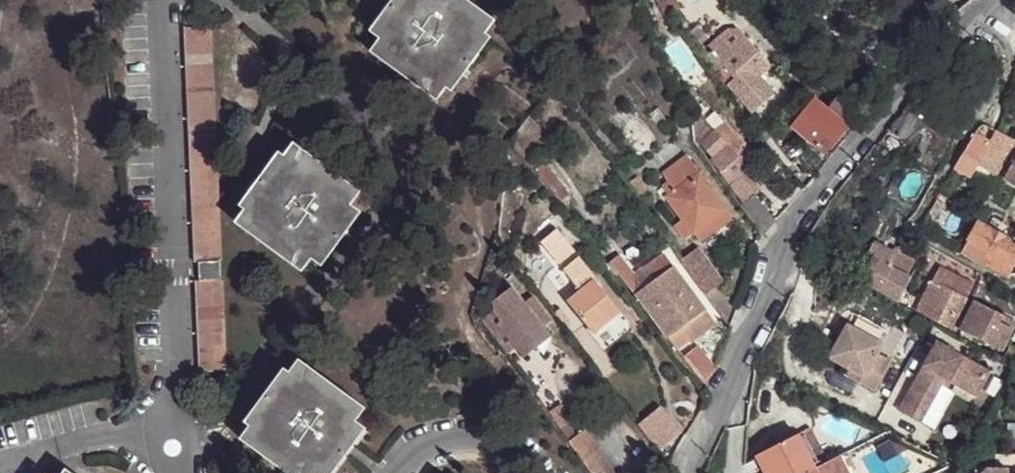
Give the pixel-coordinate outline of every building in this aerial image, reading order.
[(447,96),(486,43),(482,39),(491,26),(455,0),(392,0),(366,36),(375,44),(366,57),(433,106),(442,93),(447,96)] [(668,12),(679,4),(676,0),(660,0),(668,12)] [(736,29),(724,30),(708,45),(737,76),(726,84),(752,112),(773,92),(765,81),(761,75),(770,66),(736,29)] [(196,380),(224,378),(206,34),(179,34),(189,270),(195,270),(196,290),(190,290),(196,380)] [(737,76),(708,45),(700,52),(726,84),(737,76)] [(770,66),(761,75),(765,81),(775,72),(770,66)] [(825,155),(857,116),(850,108),(841,101),(837,96),(825,111),(803,136),(825,155)] [(803,136),(825,111),(813,100),(791,127),(803,136)] [(686,110),(691,135),(711,122),(691,108),(686,110)] [(707,162),(727,188),(742,209),(759,196),(763,193),(747,174),(758,165),(729,125),(719,132),(711,122),(691,135),(692,141),(707,162)] [(1002,170),(1014,146),(1014,143),(997,134),(992,132),(987,140),(976,134),(964,155),(956,170),(972,179),(977,169),(992,176),(998,168),(1002,170)] [(308,266),(318,272),(355,218),(347,211),(356,199),(289,149),(279,161),(274,159),(235,212),(241,215),(231,230),(298,279),(308,266)] [(1002,177),(1014,185),(1014,155),(1002,177)] [(691,165),(667,182),(675,192),(698,175),(691,165)] [(675,192),(665,200),(681,221),(690,233),(691,234),(725,210),(698,175),(675,192)] [(675,192),(667,182),(657,190),(665,200),(675,192)] [(762,235),(776,219),(759,196),(742,209),(757,231),(762,235)] [(941,198),(928,220),(934,222),(949,203),(941,198)] [(725,210),(691,234),(698,243),(731,218),(725,210)] [(581,290),(595,278),(598,277),(551,219),(536,231),(566,268),(564,269),(581,290)] [(690,233),(681,221),(674,226),(683,238),(690,233)] [(1007,278),(1013,267),(1007,263),(1014,248),(1014,245),(977,223),(967,242),(979,248),(989,254),(984,265),(1007,278)] [(867,254),(873,258),(887,263),(893,255),(890,253),(897,241),(880,231),(873,243),(867,254)] [(979,248),(967,242),(961,250),(974,258),(979,248)] [(1013,267),(1014,262),(1014,248),(1007,263),(1013,267)] [(681,260),(706,294),(720,284),(696,250),(681,260)] [(887,263),(908,274),(913,266),(893,255),(887,263)] [(618,258),(609,264),(635,298),(638,297),(644,291),(618,258)] [(905,289),(911,279),(908,274),(887,263),(873,258),(865,273),(882,285),(877,292),(897,304),(899,300),(905,289)] [(644,291),(638,297),(678,349),(688,341),(690,342),(714,323),(672,269),(644,291)] [(949,270),(940,286),(965,300),(974,285),(949,270)] [(865,273),(860,281),(877,292),(882,285),(865,273)] [(620,310),(595,278),(581,290),(568,300),(593,331),(620,310)] [(547,339),(553,335),(545,324),(553,319),(535,295),(526,301),(514,285),(493,300),(496,308),(483,318),(509,353),(518,346),(525,356),(540,345),(547,339)] [(935,323),(949,330),(956,316),(965,300),(940,286),(930,305),(941,312),(935,323)] [(910,292),(905,289),(899,300),(904,303),(910,292)] [(973,303),(964,323),(958,331),(1000,355),(1012,333),(998,325),(1002,319),(973,303)] [(924,316),(935,323),(941,312),(930,305),(924,316)] [(953,332),(960,319),(956,316),(949,330),(953,332)] [(884,343),(848,324),(830,357),(852,368),(864,375),(861,381),(878,390),(893,363),(878,354),(884,343)] [(548,344),(553,335),(547,339),(540,345),(545,353),(548,344)] [(688,341),(678,349),(679,350),(690,342),(688,341)] [(948,383),(974,398),(987,376),(936,345),(896,413),(918,426),(940,388),(944,391),(948,383)] [(695,347),(681,358),(699,381),(713,370),(695,347)] [(362,436),(353,428),(362,415),(295,366),(286,379),(280,376),(241,429),(247,434),(237,446),(274,472),(335,472),(362,436)] [(852,368),(848,375),(861,381),(864,375),(852,368)] [(657,407),(636,427),(654,445),(675,425),(657,407)] [(579,434),(569,442),(580,459),(592,452),(579,434)] [(815,470),(799,438),(761,455),(769,472),(808,472),(815,470)] [(591,472),(616,472),(598,448),(592,452),(580,459),(591,472)] [(808,472),(848,472),(841,458),(815,470),(808,472)]
